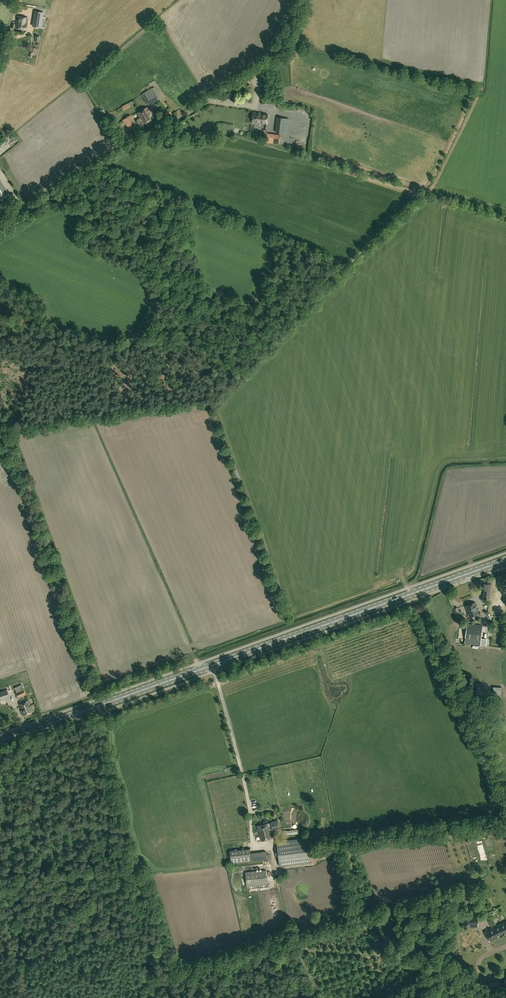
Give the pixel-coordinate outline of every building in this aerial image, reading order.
[(36,15),(34,25),(42,26),(44,13),(42,12),(41,16),(36,15)] [(27,29),(28,23),(28,17),(17,16),(16,28),(27,29)] [(159,100),(155,93),(157,92),(154,87),(143,94),(144,97),(147,102),(149,102),(151,105),(159,100)] [(151,114),(149,110),(148,110),(146,107),(137,113),(143,124),(153,119),(151,114)] [(163,114),(166,118),(172,114),(169,110),(163,114)] [(256,123),(267,124),(268,115),(257,114),(258,113),(253,112),(252,123),(256,124),(256,123)] [(130,115),(124,119),(130,129),(136,125),(130,115)] [(283,133),(285,119),(278,118),(276,132),(283,133)] [(266,142),(279,144),(281,135),(267,133),(266,142)] [(9,194),(0,178),(0,199),(9,194)] [(470,617),(479,613),(475,602),(466,605),(470,617)] [(480,645),(482,627),(467,625),(465,644),(480,645)] [(26,694),(22,685),(15,688),(19,697),(26,694)] [(493,686),(492,692),(492,698),(500,699),(501,687),(493,686)] [(7,690),(1,691),(0,692),(0,699),(9,696),(7,690)] [(23,716),(34,711),(32,705),(30,705),(28,700),(19,704),(21,710),(20,710),(23,716)] [(280,828),(278,821),(258,825),(261,841),(272,838),(270,830),(280,828)] [(308,837),(277,841),(280,866),(311,862),(309,844),(329,842),(329,835),(308,837)] [(251,853),(250,848),(230,851),(231,864),(271,859),(270,851),(251,853)] [(245,872),(246,874),(241,874),(243,885),(247,885),(247,886),(268,884),(266,870),(245,872)] [(478,916),(473,916),(464,916),(464,927),(478,927),(478,916)] [(484,931),(490,941),(499,937),(497,935),(505,930),(505,920),(502,922),(504,925),(502,925),(501,923),(500,924),(496,925),(484,931)] [(489,985),(486,985),(486,990),(495,989),(501,988),(500,982),(488,983),(489,985)]
